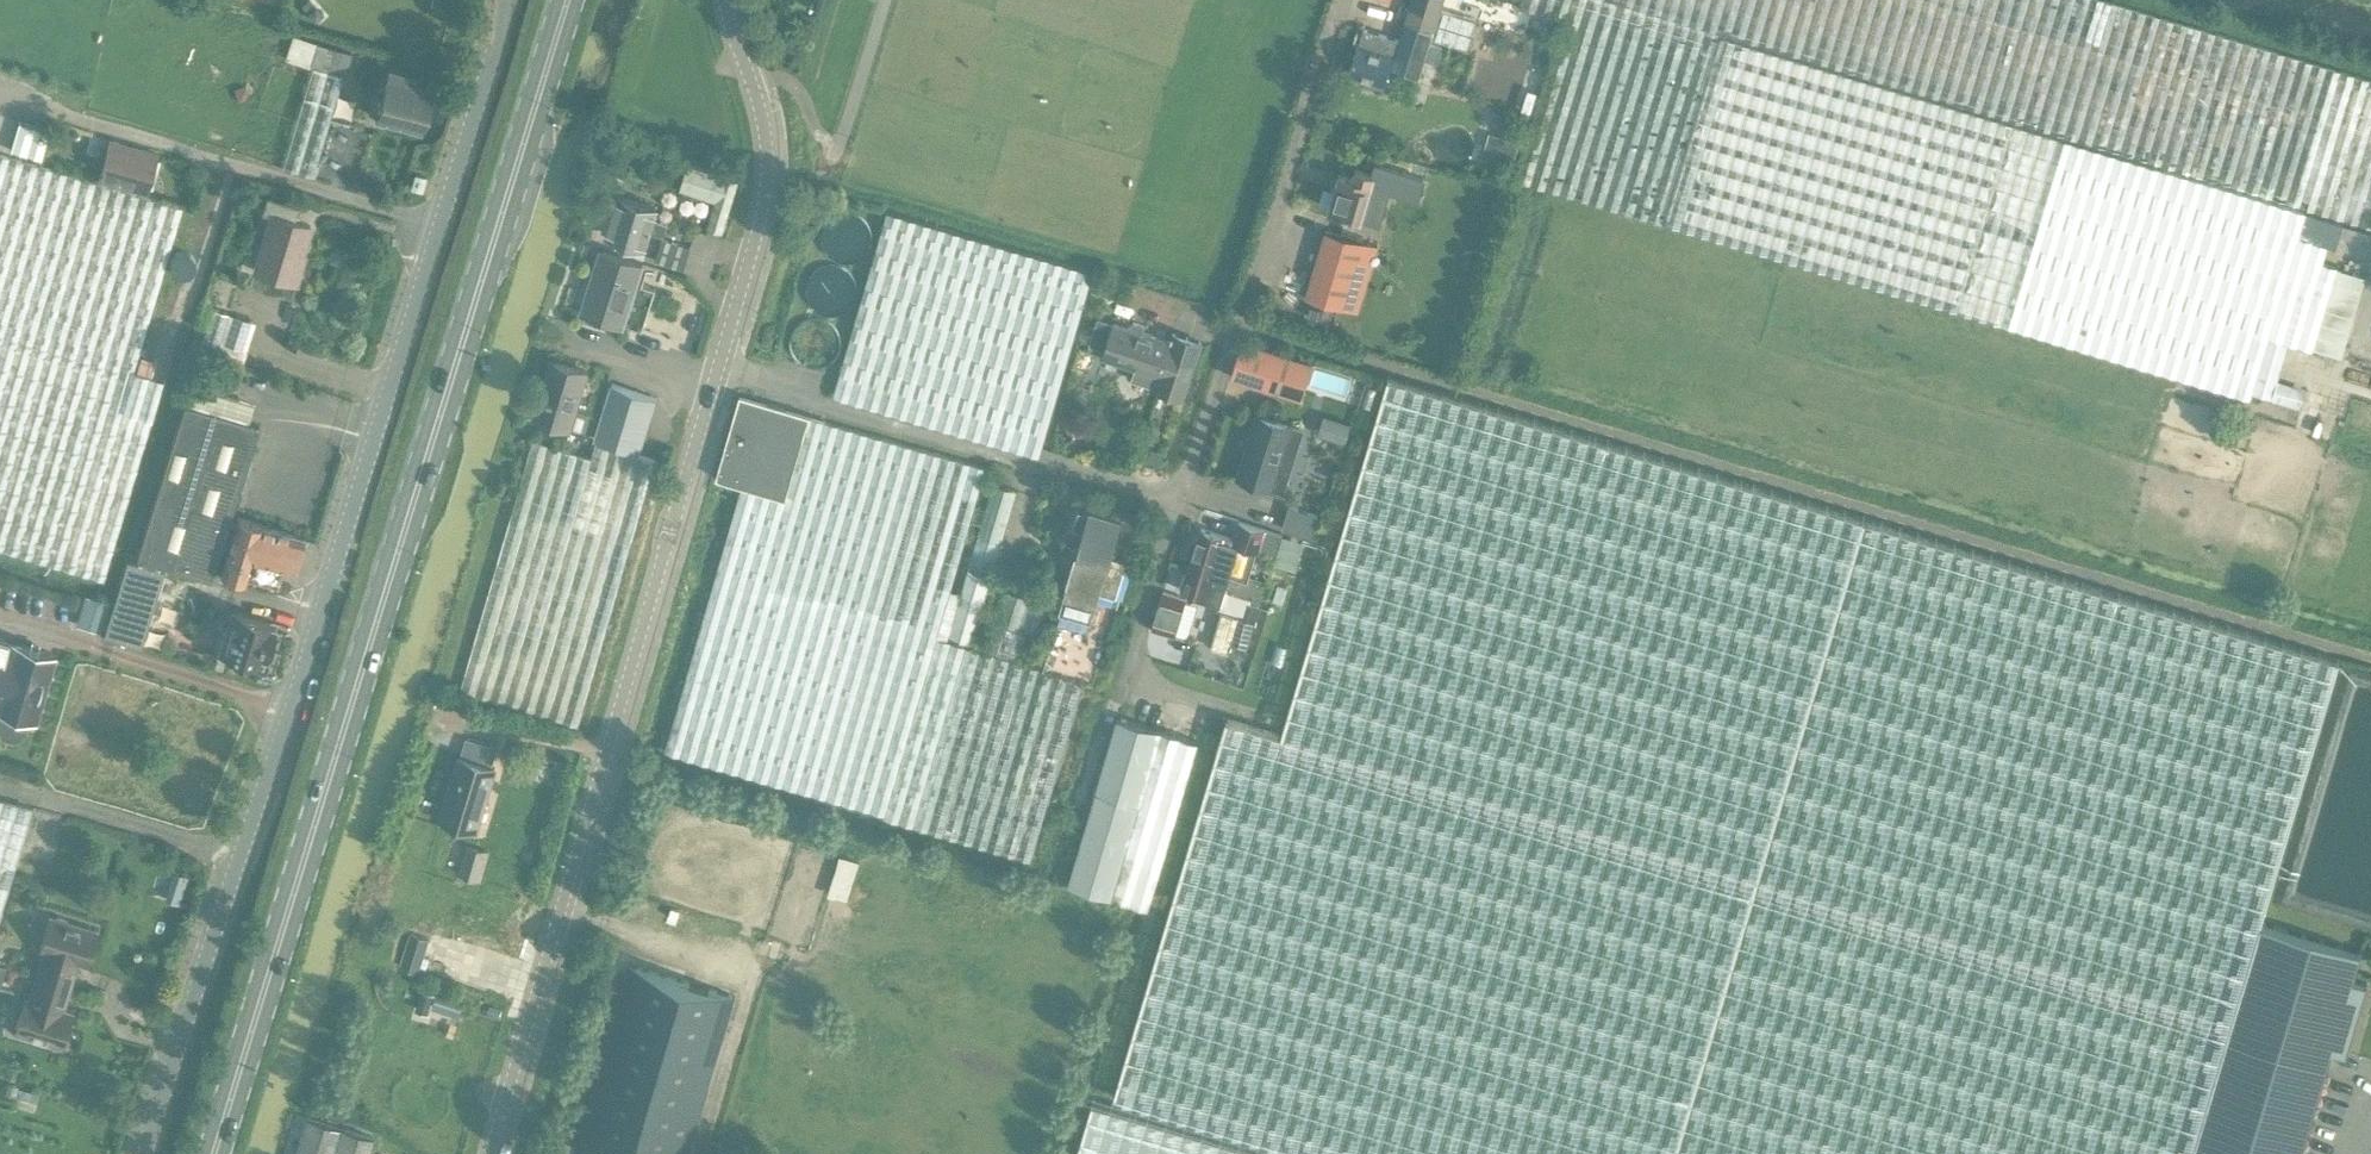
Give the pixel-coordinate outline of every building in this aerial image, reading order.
[(1350,70),(1370,76),(1368,82),(1384,87),(1391,63),(1420,72),(1425,58),(1437,61),(1441,47),(1429,43),(1431,38),(1440,9),(1443,0),(1412,0),(1400,36),(1364,25),(1350,70)] [(1520,9),(1525,11),(1563,22),(1556,44),(1516,179),(1610,207),(1661,223),(1662,220),(2250,396),(2268,335),(2311,347),(2335,267),(2336,264),(2323,260),(2328,244),(2298,235),(2306,207),(2308,207),(2370,226),(2370,80),(2106,0),(1523,0),(1520,9)] [(1518,33),(1556,44),(1563,22),(1525,11),(1518,33)] [(312,66),(282,166),(314,176),(344,76),(345,76),(351,53),(294,35),(287,59),(312,66)] [(389,66),(381,93),(409,101),(410,100),(426,104),(431,84),(404,76),(405,71),(389,66)] [(425,107),(426,104),(410,100),(409,101),(381,93),(375,113),(419,126),(420,123),(425,122),(428,111),(425,107)] [(40,158),(48,131),(19,122),(11,150),(40,158)] [(145,192),(157,153),(109,138),(97,178),(145,192)] [(161,278),(182,208),(0,154),(0,549),(103,580),(150,418),(123,410),(134,370),(161,278)] [(716,199),(714,207),(708,225),(723,230),(738,178),(688,163),(680,188),(716,199)] [(1361,216),(1375,171),(1357,166),(1354,175),(1339,170),(1328,206),(1361,216)] [(422,191),(425,178),(415,175),(412,188),(422,191)] [(665,234),(670,221),(657,216),(659,208),(620,195),(613,217),(610,216),(606,228),(609,229),(608,234),(647,247),(653,230),(665,234)] [(299,263),(310,229),(295,224),(300,208),(269,199),(264,214),(272,216),(255,272),(295,285),(302,264),(299,263)] [(1039,456),(1093,271),(887,211),(834,396),(1039,456)] [(1305,295),(1344,307),(1358,311),(1378,246),(1325,229),(1305,295)] [(686,269),(693,248),(664,238),(657,260),(686,269)] [(582,311),(621,324),(643,331),(657,289),(635,282),(642,262),(602,249),(582,311)] [(2335,267),(2311,347),(2341,356),(2365,276),(2335,267)] [(1133,326),(1116,320),(1116,321),(1101,316),(1091,345),(1106,350),(1105,351),(1137,362),(1137,365),(1133,377),(1156,385),(1155,386),(1184,396),(1203,341),(1174,331),(1171,339),(1143,330),(1145,324),(1135,320),(1133,326)] [(2287,344),(2269,338),(2253,393),(2300,407),(2305,389),(2276,380),(2287,344)] [(1300,397),(1311,362),(1239,339),(1228,374),(1300,397)] [(581,431),(587,413),(573,409),(585,371),(551,359),(532,415),(581,431)] [(161,377),(134,370),(123,410),(150,418),(161,377)] [(2260,921),(2338,659),(1388,375),(1281,734),(1226,717),(1113,1095),(1310,1153),(2190,1153),(2260,921)] [(643,452),(648,439),(641,436),(654,398),(611,384),(594,435),(643,452)] [(716,475),(744,484),(784,496),(808,417),(809,415),(740,394),(716,475)] [(211,578),(256,423),(183,402),(138,557),(211,578)] [(1257,414),(1237,477),(1271,487),(1278,466),(1290,470),(1303,429),(1257,414)] [(1030,859),(1082,680),(937,636),(985,467),(808,417),(784,496),(744,484),(667,749),(827,797),(885,813),(885,817),(1030,859)] [(579,725),(655,460),(596,443),(592,456),(533,439),(461,690),(579,725)] [(971,642),(1017,490),(993,483),(948,635),(971,642)] [(1288,505),(1282,529),(1312,537),(1319,514),(1288,505)] [(1101,596),(1127,511),(1112,506),(1110,513),(1090,507),(1089,509),(1078,506),(1073,523),(1084,526),(1067,586),(1101,596)] [(1043,668),(1091,682),(1140,515),(1127,511),(1101,596),(1067,586),(1043,668)] [(293,571),(303,538),(237,517),(220,572),(222,572),(222,579),(236,584),(242,578),(248,557),(293,571)] [(1240,540),(1237,539),(1235,545),(1273,557),(1280,534),(1245,523),(1240,540)] [(1187,565),(1260,587),(1262,579),(1239,572),(1238,575),(1226,571),(1229,564),(1235,545),(1237,539),(1200,527),(1187,565)] [(140,646),(163,569),(128,557),(104,635),(140,646)] [(1260,587),(1187,565),(1180,588),(1218,599),(1215,607),(1238,613),(1230,641),(1222,638),(1218,650),(1243,657),(1258,606),(1249,604),(1251,597),(1256,599),(1260,587)] [(1271,584),(1266,601),(1276,604),(1281,587),(1271,584)] [(1046,605),(1005,592),(996,622),(1019,630),(1024,614),(1041,620),(1046,605)] [(1163,592),(1157,609),(1151,629),(1174,637),(1186,599),(1163,592)] [(76,626),(101,634),(111,603),(91,596),(84,600),(75,598),(70,615),(76,626)] [(265,660),(277,624),(231,609),(217,653),(226,656),(224,662),(239,667),(240,661),(257,666),(260,659),(265,660)] [(25,730),(29,717),(35,718),(54,656),(0,639),(0,723),(25,730)] [(1196,743),(1159,732),(1117,719),(1066,881),(1118,897),(1147,906),(1196,743)] [(475,831),(494,769),(459,758),(439,820),(475,831)] [(32,808),(0,798),(0,915),(32,808)] [(479,880),(487,854),(465,847),(457,872),(479,880)] [(37,955),(30,979),(64,989),(71,965),(80,967),(90,933),(43,919),(33,953),(37,955)] [(2190,1153),(2301,1153),(2333,1049),(2345,1053),(2367,982),(2353,978),(2361,951),(2260,921),(2190,1153)] [(735,996),(629,965),(575,1149),(591,1153),(689,1153),(735,996)] [(64,989),(30,979),(23,1003),(19,1001),(9,1035),(56,1049),(66,1015),(57,1013),(64,989)] [(1092,1100),(1076,1153),(1272,1153),(1092,1100)] [(368,1138),(306,1119),(296,1153),(364,1153),(368,1138)]
